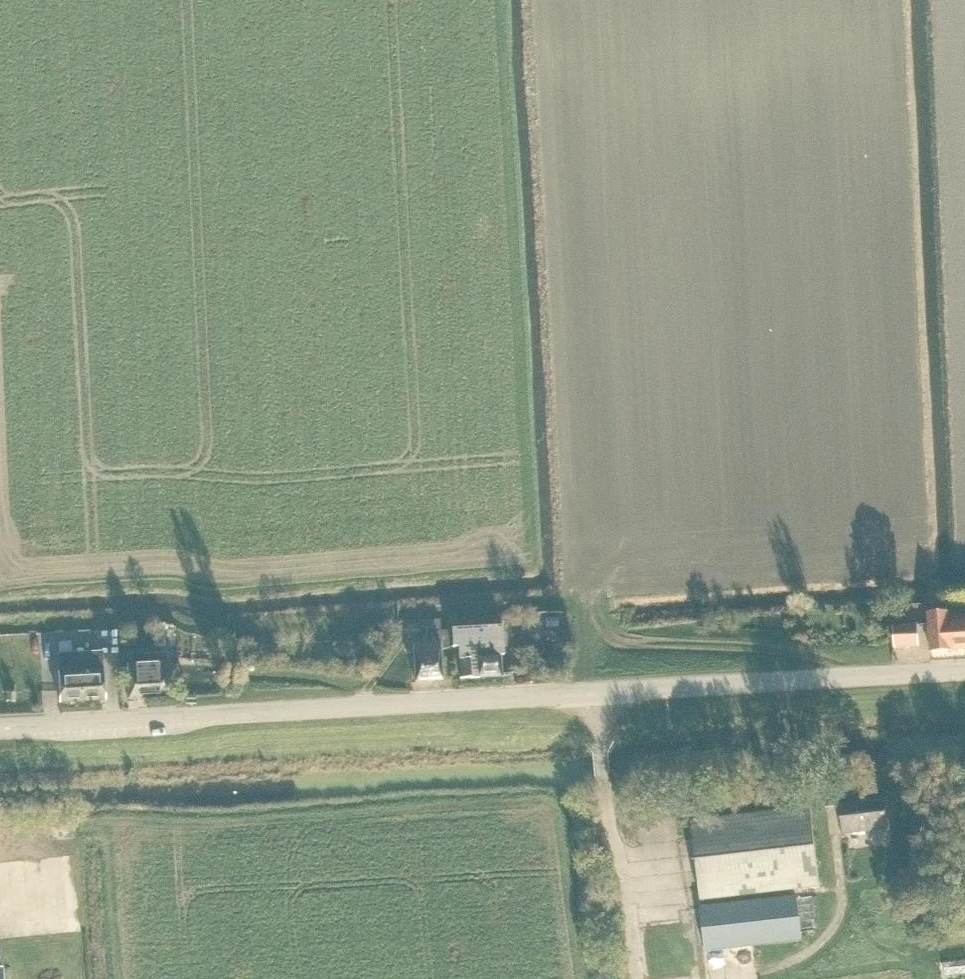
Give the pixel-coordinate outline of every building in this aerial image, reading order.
[(964,650),(964,612),(928,614),(930,652),(964,650)] [(906,638),(919,638),(918,625),(893,627),(894,649),(907,649),(906,638)] [(470,629),(458,630),(451,630),(452,647),(458,647),(460,679),(500,677),(499,655),(503,655),(501,627),(470,629)] [(154,647),(153,649),(166,647),(165,628),(152,628),(154,647)] [(439,632),(420,633),(418,633),(418,645),(412,645),(414,682),(441,680),(439,650),(448,649),(447,632),(439,632)] [(58,655),(71,654),(71,642),(57,643),(58,655)] [(59,703),(104,700),(103,669),(102,669),(102,653),(71,654),(58,655),(57,655),(58,672),(59,703)] [(168,697),(167,665),(166,653),(126,655),(128,698),(145,698),(168,697)] [(843,833),(887,828),(883,800),(840,805),(843,833)] [(701,901),(819,887),(810,809),(691,823),(701,901)] [(705,951),(801,940),(796,897),(700,908),(705,951)]
